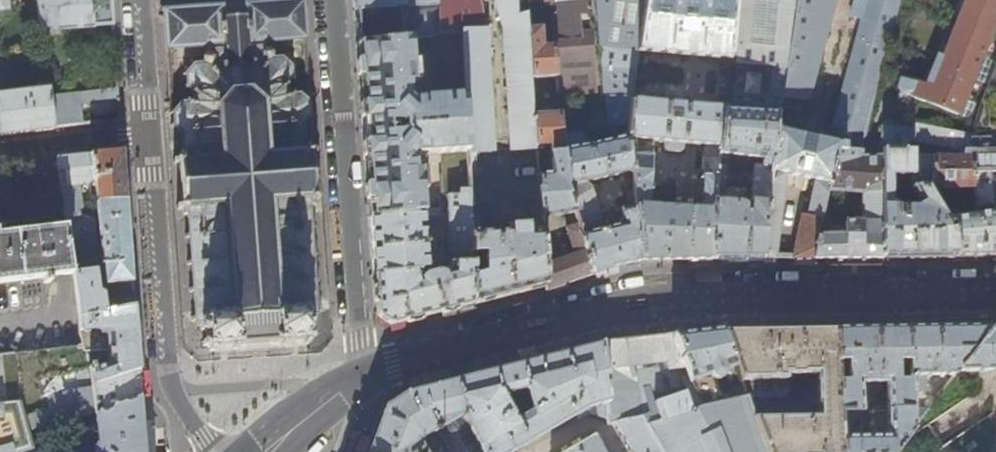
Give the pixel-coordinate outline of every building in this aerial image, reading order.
[(37,0),(30,0),(32,14),(39,13),(37,0)] [(111,0),(37,0),(39,13),(41,31),(113,25),(111,6),(111,0)] [(437,0),(354,0),(354,11),(407,8),(409,39),(413,39),(436,36),(438,36),(437,0)] [(479,0),(437,0),(438,36),(462,34),(465,153),(491,152),(486,31),(479,0)] [(503,32),(511,151),(536,150),(536,146),(534,116),(532,78),(529,21),(528,11),(520,14),(519,1),(519,0),(495,0),(503,32)] [(554,0),(519,0),(519,1),(551,1),(554,45),(556,77),(557,97),(597,94),(595,58),(593,58),(592,46),(594,46),(592,32),(579,33),(578,13),(592,12),(591,0),(569,0),(554,1),(554,0)] [(620,124),(620,139),(561,149),(564,186),(585,251),(593,273),(618,265),(622,264),(640,261),(627,139),(632,101),(639,52),(646,0),(600,0),(602,23),(607,124),(620,124)] [(734,0),(646,0),(639,52),(728,59),(734,0)] [(732,109),(723,108),(723,110),(712,209),(712,260),(717,260),(760,260),(770,171),(769,171),(775,121),(775,113),(778,113),(781,96),(785,68),(781,68),(790,0),(743,0),(732,109)] [(901,0),(868,0),(832,128),(842,131),(840,138),(853,141),(853,145),(837,145),(779,132),(781,121),(775,121),(769,171),(770,171),(760,260),(776,258),(776,256),(775,256),(775,254),(773,254),(784,175),(814,181),(809,202),(803,201),(792,255),(789,255),(789,256),(788,256),(788,258),(814,257),(818,236),(828,190),(836,152),(858,153),(901,0)] [(835,0),(795,0),(785,68),(781,96),(806,104),(835,0)] [(995,23),(995,0),(967,0),(933,89),(900,81),(897,90),(900,95),(900,98),(898,104),(905,105),(907,99),(916,101),(957,118),(995,23)] [(310,225),(309,206),(312,205),(312,202),(313,201),(313,199),(318,199),(317,195),(312,195),(312,186),(309,183),(307,183),(306,180),(306,176),(309,176),(308,173),(306,173),(306,169),(306,166),(308,166),(310,163),(309,153),(314,153),(314,149),(310,149),(309,148),(307,148),(307,144),(304,143),(303,122),(308,117),(310,117),(312,114),(308,113),(308,104),(311,103),(310,100),(307,101),(300,97),(301,93),(298,92),(297,96),(293,95),(293,93),(291,89),(286,84),(289,81),(293,82),(293,78),(291,78),(291,69),(293,67),(292,64),(289,65),(288,65),(282,60),(283,57),(280,56),(278,60),(271,59),(271,53),(268,51),(265,51),(265,42),(306,39),(303,1),(246,5),(222,7),(163,11),(167,49),(206,46),(207,54),(204,55),(202,58),(203,64),(195,64),(193,62),(190,64),(192,66),(186,73),(182,72),(182,75),(185,76),(185,85),(183,86),(184,89),(186,88),(190,91),(186,96),(185,103),(182,103),(180,100),(178,101),(179,104),(173,110),(170,110),(169,110),(169,113),(173,114),(173,123),(171,125),(172,127),(174,126),(180,131),(181,153),(179,153),(179,158),(178,157),(177,159),(174,159),(174,163),(178,163),(178,172),(181,175),(184,175),(185,182),(182,182),(182,185),(185,185),(185,191),(183,191),(180,194),(181,204),(177,205),(177,208),(181,208),(181,211),(183,211),(183,214),(187,214),(188,233),(185,234),(185,237),(189,237),(190,260),(186,260),(187,264),(190,264),(192,287),(188,287),(188,291),(193,291),(194,316),(190,317),(190,319),(194,319),(194,321),(196,321),(196,325),(200,325),(200,328),(206,331),(206,340),(202,340),(202,344),(207,344),(207,346),(208,346),(208,350),(213,350),(213,346),(219,345),(219,344),(222,344),(225,343),(225,345),(231,345),(231,348),(236,348),(236,344),(244,343),(249,337),(252,337),(256,337),(256,338),(259,338),(259,337),(262,337),(265,337),(270,341),(278,341),(279,345),(284,345),(284,341),(289,340),(289,339),(292,339),(296,339),(296,340),(301,340),(301,344),(307,344),(306,340),(307,339),(308,337),(312,337),(312,333),(307,332),(307,325),(310,320),(310,317),(315,316),(315,313),(316,313),(316,311),(321,311),(320,307),(316,307),(315,283),(318,282),(318,278),(314,278),(312,255),(316,255),(316,251),(312,251),(311,229),(313,229),(313,225),(310,225)] [(407,8),(354,11),(356,28),(357,44),(409,39),(407,8)] [(556,77),(554,45),(541,46),(540,21),(529,21),(532,78),(556,77)] [(418,82),(417,62),(413,62),(413,39),(409,39),(357,44),(360,87),(366,171),(369,217),(419,210),(422,210),(421,193),(425,192),(423,171),(415,171),(414,160),(412,158),(415,154),(418,156),(439,154),(440,195),(446,195),(467,195),(465,153),(462,34),(438,36),(436,36),(437,97),(414,99),(411,101),(410,100),(408,99),(410,96),(410,83),(418,82)] [(49,95),(44,55),(28,56),(31,82),(38,86),(38,90),(0,95),(0,134),(17,132),(53,128),(49,95)] [(979,111),(982,112),(979,140),(969,137),(963,152),(972,154),(972,174),(986,174),(988,184),(987,184),(990,200),(995,199),(995,67),(979,111)] [(80,125),(75,93),(49,95),(53,128),(80,125)] [(679,261),(712,260),(712,209),(723,110),(632,101),(627,139),(640,261),(679,261)] [(585,251),(564,186),(561,149),(559,115),(534,116),(536,146),(549,145),(551,176),(537,176),(538,193),(537,194),(539,218),(568,214),(571,226),(565,228),(573,254),(585,251)] [(972,154),(963,152),(969,137),(913,127),(912,131),(909,142),(961,153),(961,157),(911,157),(911,176),(911,181),(911,189),(923,189),(924,190),(971,189),(974,215),(961,216),(961,213),(957,211),(947,213),(945,210),(942,209),(938,213),(940,216),(946,224),(952,237),(952,242),(954,255),(977,255),(995,254),(995,228),(992,209),(990,200),(987,184),(972,186),(972,174),(972,154)] [(906,152),(909,142),(912,131),(883,128),(879,152),(881,151),(906,152)] [(124,172),(122,150),(106,152),(89,154),(92,178),(94,178),(96,199),(126,199),(124,172)] [(952,237),(946,224),(940,216),(938,213),(924,190),(923,189),(911,189),(911,181),(903,181),(903,190),(909,198),(913,195),(918,203),(914,206),(901,206),(901,217),(896,217),(897,204),(889,204),(889,197),(894,197),(894,184),(889,184),(889,176),(911,176),(911,157),(911,153),(906,153),(906,152),(881,151),(881,159),(881,195),(881,196),(880,257),(905,256),(954,255),(952,242),(952,237)] [(881,195),(881,159),(859,159),(858,153),(836,152),(828,190),(862,193),(881,195)] [(92,178),(89,154),(72,156),(57,158),(65,219),(77,217),(73,186),(87,184),(89,182),(91,178),(92,178)] [(880,257),(881,196),(881,195),(862,193),(861,222),(854,222),(854,217),(845,217),(845,229),(836,229),(831,231),(831,236),(818,236),(814,257),(814,259),(821,259),(880,259),(880,257)] [(468,210),(467,195),(446,195),(449,269),(439,272),(438,271),(437,270),(435,269),(425,272),(423,273),(422,274),(421,276),(419,270),(374,275),(377,316),(389,325),(435,313),(471,304),(468,210)] [(129,242),(126,199),(96,199),(105,284),(111,284),(112,295),(132,293),(129,242)] [(490,209),(468,210),(471,304),(539,286),(545,285),(543,259),(540,229),(525,230),(525,225),(490,227),(490,209)] [(424,268),(419,210),(369,217),(373,267),(374,275),(419,270),(420,268),(424,268)] [(138,374),(134,309),(104,314),(102,296),(96,294),(92,262),(93,262),(96,254),(92,215),(87,216),(82,217),(77,217),(65,219),(66,227),(72,273),(79,334),(97,334),(99,338),(105,338),(107,368),(93,370),(92,366),(87,367),(88,372),(91,387),(91,388),(138,374)] [(66,227),(60,227),(47,229),(35,230),(1,234),(0,228),(0,229),(0,283),(40,277),(41,283),(48,282),(48,276),(52,275),(65,274),(72,273),(66,227)] [(593,273),(585,251),(573,254),(563,258),(562,254),(543,259),(545,285),(546,289),(575,279),(593,273)] [(955,372),(990,325),(939,326),(906,326),(906,352),(910,352),(910,362),(910,381),(910,400),(915,400),(915,392),(921,392),(923,390),(923,376),(952,376),(955,372)] [(990,325),(955,372),(995,371),(995,325),(990,325)] [(896,362),(910,362),(910,352),(906,352),(906,326),(869,327),(833,327),(835,362),(846,362),(846,382),(836,382),(839,421),(860,420),(858,384),(884,383),(886,438),(839,438),(840,451),(895,451),(911,431),(910,411),(910,400),(910,381),(896,382),(896,362)] [(738,375),(784,376),(815,376),(817,417),(753,417),(767,451),(840,451),(839,438),(839,421),(836,382),(835,362),(833,327),(806,328),(721,329),(735,367),(738,375)] [(703,331),(672,335),(698,409),(719,403),(711,382),(713,380),(718,380),(722,377),(723,374),(723,371),(735,367),(721,329),(703,331)] [(600,343),(602,361),(608,361),(610,379),(604,380),(607,420),(608,424),(614,423),(640,417),(660,451),(767,451),(753,417),(746,398),(745,396),(733,399),(719,403),(698,409),(672,335),(640,338),(609,342),(600,343)] [(608,361),(602,361),(600,343),(482,373),(406,392),(405,393),(417,415),(426,411),(450,451),(512,451),(575,416),(577,420),(589,414),(589,415),(607,420),(604,380),(610,379),(608,361)] [(28,431),(25,419),(48,412),(41,382),(69,376),(88,372),(87,367),(85,356),(84,357),(81,345),(0,355),(0,451),(33,451),(28,431)] [(140,399),(138,374),(91,388),(96,417),(127,403),(140,399)] [(784,376),(738,375),(739,380),(745,396),(746,398),(785,398),(784,376)] [(140,399),(127,403),(96,417),(91,388),(91,387),(60,394),(58,385),(70,382),(69,376),(41,382),(48,412),(25,419),(28,431),(95,417),(96,450),(91,450),(91,451),(144,451),(140,399)] [(733,399),(745,396),(739,380),(729,384),(733,399)] [(405,393),(387,405),(383,407),(366,451),(450,451),(426,411),(417,415),(405,393)] [(911,431),(926,411),(926,410),(910,411),(911,431)] [(614,423),(631,451),(660,451),(640,417),(614,423)] [(592,436),(564,451),(602,451),(592,436)]
